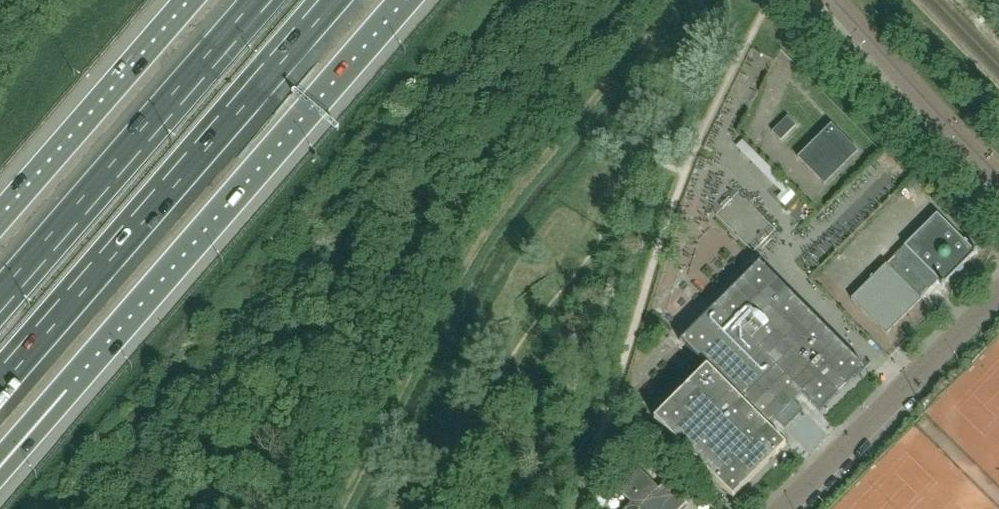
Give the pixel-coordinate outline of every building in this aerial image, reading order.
[(788,116),(772,132),(782,141),(797,126),(788,116)] [(824,183),(856,152),(856,153),(857,152),(856,151),(855,151),(831,127),(832,126),(831,125),(830,126),(799,157),(798,156),(797,157),(799,159),(799,158),(823,183),(823,184),(824,185),(825,184),(824,183)] [(912,179),(907,184),(915,193),(921,187),(912,179)] [(781,191),(776,196),(785,205),(797,194),(788,185),(781,191)] [(962,271),(963,270),(963,269),(963,268),(964,267),(963,267),(963,266),(963,265),(974,254),(975,254),(976,254),(977,254),(977,253),(977,252),(977,251),(976,250),(975,250),(974,251),(937,213),(893,256),(894,257),(886,264),(851,299),(886,334),(921,299),(920,298),(938,280),(941,283),(941,284),(941,285),(941,286),(942,287),(943,287),(944,287),(944,286),(945,285),(945,284),(944,283),(956,272),(957,272),(958,273),(959,273),(960,272),(961,272),(962,271)] [(768,428),(777,420),(785,428),(803,410),(795,402),(803,394),(820,411),(864,367),(759,262),(715,306),(776,367),(741,401),(707,366),(654,419),(733,498),(786,445),(768,428)] [(686,503),(665,481),(658,488),(639,468),(618,489),(631,502),(625,508),(680,508),(686,503)]
